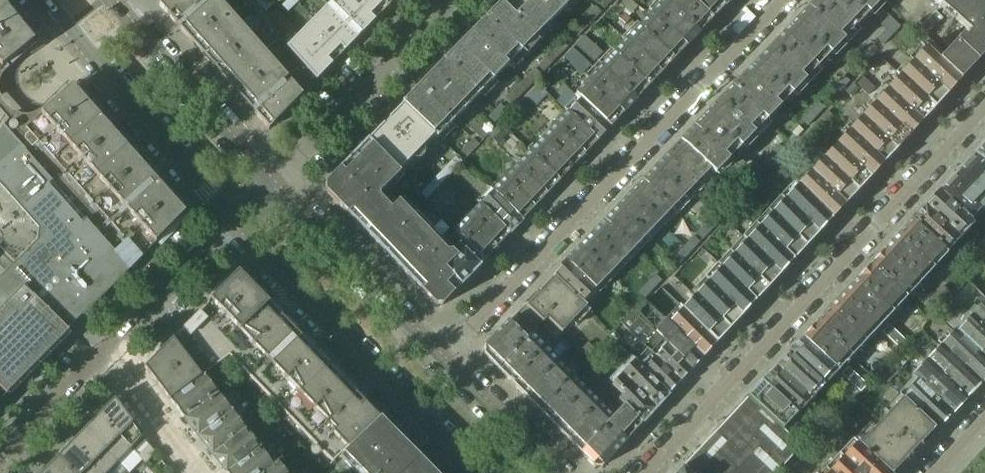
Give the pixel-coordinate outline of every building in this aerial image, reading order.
[(0,0),(0,66),(1,68),(34,42),(0,0)] [(239,24),(218,0),(160,0),(157,3),(268,130),(331,66),(299,34),(286,48),(301,65),(286,78),(239,24)] [(261,7),(265,12),(274,3),(271,0),(269,0),(261,7)] [(282,6),(288,12),(297,3),(294,0),(288,0),(282,6)] [(299,34),(331,66),(389,6),(382,0),(333,0),(299,34)] [(487,19),(521,53),(552,22),(556,18),(573,0),(506,0),(487,19)] [(604,9),(613,0),(602,0),(598,4),(604,9)] [(652,14),(639,26),(675,61),(712,22),(689,0),(664,0),(652,14)] [(732,0),(689,0),(712,22),(732,0)] [(843,40),(849,33),(815,0),(783,33),(817,66),(823,59),(830,53),(838,45),(843,40)] [(815,0),(849,33),(850,31),(867,14),(885,30),(877,39),(884,45),(900,27),(876,4),(880,0),(815,0)] [(942,8),(949,0),(933,0),(942,8)] [(942,8),(956,21),(975,0),(949,0),(942,8)] [(956,21),(969,32),(965,37),(961,34),(955,41),(978,60),(984,52),(984,0),(975,0),(956,21)] [(571,31),(577,37),(601,12),(596,6),(571,31)] [(277,10),(270,17),(275,23),(283,16),(277,10)] [(918,29),(921,32),(926,37),(942,19),(935,12),(918,29)] [(283,16),(275,23),(281,29),(288,22),(283,16)] [(521,53),(487,19),(474,32),(509,66),(521,53)] [(288,22),(281,29),(286,35),(294,28),(288,22)] [(639,26),(626,40),(613,53),(649,87),(675,61),(639,26)] [(294,28),(286,35),(292,41),(299,34),(294,28)] [(509,66),(474,32),(447,60),(481,94),(509,66)] [(978,60),(955,41),(954,42),(947,36),(941,42),(948,48),(944,53),(926,37),(921,32),(915,39),(924,48),(938,60),(959,80),(978,60)] [(780,106),(817,66),(783,33),(745,73),(780,106)] [(543,72),(568,47),(572,42),(567,36),(562,41),(538,66),(543,72)] [(602,53),(584,36),(576,45),(593,62),(602,53)] [(873,43),(861,55),(868,61),(879,49),(873,43)] [(959,80),(938,60),(924,48),(911,62),(946,94),(959,80)] [(590,66),(572,49),(564,58),(581,75),(590,66)] [(613,53),(588,80),(574,94),(580,100),(610,128),(649,87),(613,53)] [(481,94),(447,60),(402,105),(434,136),(437,139),(481,94)] [(946,94),(911,62),(898,75),(934,108),(946,94)] [(505,100),(510,106),(541,74),(535,69),(505,100)] [(745,73),(733,86),(767,119),(780,106),(745,73)] [(843,75),(834,84),(841,90),(849,81),(843,75)] [(934,108),(898,75),(886,89),(921,121),(934,108)] [(548,97),(537,86),(523,100),(535,111),(548,97)] [(767,119),(733,86),(720,100),(755,132),(767,119)] [(45,111),(40,115),(42,116),(39,118),(12,117),(12,116),(11,115),(0,130),(0,267),(6,272),(0,278),(0,389),(6,395),(69,332),(67,330),(82,316),(83,317),(130,270),(114,254),(119,249),(135,265),(184,214),(123,145),(120,142),(72,87),(45,111)] [(921,121),(886,89),(873,102),(909,135),(921,121)] [(610,128),(580,100),(569,111),(599,140),(610,128)] [(755,132),(720,100),(695,126),(729,159),(755,132)] [(818,102),(800,121),(807,127),(824,108),(818,102)] [(909,135),(873,102),(860,116),(896,149),(909,135)] [(402,105),(388,120),(389,121),(383,126),(383,125),(368,140),(399,172),(434,136),(402,105)] [(488,117),(494,123),(506,110),(501,105),(488,117)] [(569,111),(555,126),(543,139),(573,168),(599,140),(569,111)] [(896,149),(860,116),(848,130),(883,162),(896,149)] [(476,122),(469,129),(482,141),(487,136),(488,135),(476,122)] [(500,123),(488,135),(487,136),(497,145),(510,133),(500,123)] [(729,159),(695,126),(682,139),(711,168),(717,173),(729,159)] [(883,162),(848,130),(835,144),(870,176),(883,162)] [(466,157),(476,148),(479,145),(473,139),(461,152),(466,157)] [(573,168),(543,139),(531,152),(561,181),(573,168)] [(682,139),(669,153),(699,181),(711,168),(682,139)] [(368,140),(341,169),(325,185),(325,192),(366,234),(390,210),(377,196),(400,173),(399,172),(368,140)] [(972,155),(984,167),(984,141),(972,155)] [(778,144),(761,162),(768,168),(784,150),(778,144)] [(870,176),(835,144),(822,157),(857,190),(870,176)] [(561,181),(531,152),(518,165),(548,194),(561,181)] [(669,153),(656,167),(685,195),(699,181),(669,153)] [(955,173),(984,201),(984,167),(972,155),(955,173)] [(463,165),(455,157),(420,193),(428,200),(463,165)] [(857,190),(822,157),(809,171),(845,204),(857,190)] [(548,194),(518,165),(506,178),(536,206),(548,194)] [(759,165),(747,176),(753,182),(765,171),(759,165)] [(656,167),(643,180),(673,208),(685,195),(656,167)] [(845,204),(809,171),(797,184),(833,217),(845,204)] [(937,193),(966,219),(978,206),(983,212),(984,209),(984,201),(955,173),(937,193)] [(536,206),(506,178),(494,190),(524,219),(536,206)] [(643,180),(630,194),(659,223),(673,208),(643,180)] [(833,217),(797,184),(785,197),(820,231),(833,217)] [(739,185),(729,197),(737,203),(747,192),(739,185)] [(524,219),(494,190),(481,204),(511,233),(524,219)] [(937,193),(924,207),(957,237),(964,229),(967,232),(973,226),(966,219),(937,193)] [(630,194),(617,207),(647,235),(659,223),(630,194)] [(820,231),(785,197),(772,211),(808,244),(820,231)] [(448,255),(398,203),(390,210),(366,234),(421,292),(458,258),(452,252),(448,255)] [(511,233),(481,204),(454,232),(484,261),(511,233)] [(617,207),(605,220),(634,249),(647,235),(617,207)] [(924,207),(910,222),(943,252),(951,244),(954,246),(960,240),(957,237),(924,207)] [(808,244),(772,211),(759,225),(795,258),(808,244)] [(634,249),(605,220),(592,233),(622,262),(634,249)] [(943,252),(910,222),(884,251),(916,281),(925,272),(927,274),(932,269),(930,266),(938,258),(940,260),(946,255),(943,252)] [(795,258),(759,225),(746,238),(782,272),(795,258)] [(622,262),(592,233),(579,247),(609,276),(622,262)] [(702,238),(696,233),(676,257),(682,262),(702,238)] [(782,272),(746,238),(733,252),(769,286),(782,272)] [(442,306),(459,287),(479,267),(459,245),(452,252),(458,258),(421,292),(434,306),(442,306)] [(579,247),(567,260),(597,289),(609,276),(579,247)] [(902,296),(910,287),(913,289),(919,283),(916,281),(884,251),(843,295),(875,325),(884,316),(886,318),(892,313),(889,310),(897,301),(900,304),(905,298),(902,296)] [(769,286),(733,252),(721,266),(757,299),(769,286)] [(982,266),(984,263),(978,258),(970,266),(971,266),(965,273),(970,278),(982,266)] [(553,275),(555,276),(582,304),(597,289),(567,260),(553,275)] [(757,299),(721,266),(708,279),(744,313),(757,299)] [(378,419),(241,275),(238,272),(237,273),(144,368),(169,401),(206,374),(214,367),(229,356),(332,463),(337,458),(342,453),(342,454),(347,449),(378,419)] [(654,275),(638,293),(645,298),(661,281),(654,275)] [(587,308),(582,304),(555,276),(540,291),(538,290),(537,291),(524,305),(517,312),(535,330),(542,323),(546,319),(561,333),(571,323),(587,308)] [(744,313),(708,279),(696,293),(732,326),(744,313)] [(928,314),(949,292),(943,287),(922,308),(928,314)] [(732,326),(696,293),(683,307),(719,341),(732,326)] [(862,340),(870,331),(872,333),(878,327),(875,325),(843,295),(802,338),(833,367),(835,369),(843,360),(845,363),(851,356),(848,354),(856,345),(859,348),(864,342),(862,340)] [(673,327),(669,322),(644,299),(633,310),(662,339),(692,369),(705,356),(673,327)] [(984,300),(969,316),(984,331),(984,300)] [(719,341),(683,307),(669,322),(673,327),(705,356),(719,341)] [(662,339),(633,310),(621,322),(651,351),(681,381),(692,369),(662,339)] [(497,368),(525,338),(531,332),(515,315),(508,322),(484,347),(484,355),(497,368)] [(969,316),(953,333),(984,363),(984,331),(969,316)] [(562,335),(548,322),(542,329),(556,342),(562,335)] [(908,343),(888,325),(881,333),(901,351),(908,343)] [(953,333),(951,331),(937,346),(979,385),(984,378),(984,363),(953,333)] [(531,332),(525,338),(497,368),(510,382),(545,345),(531,332)] [(833,367),(802,338),(789,353),(820,382),(833,367)] [(587,343),(580,350),(587,358),(594,350),(587,343)] [(545,345),(510,382),(525,397),(560,361),(545,345)] [(979,385),(937,346),(924,360),(966,399),(979,385)] [(681,381),(651,351),(639,364),(669,395),(681,381)] [(789,353),(774,369),(805,398),(820,382),(789,353)] [(639,364),(634,359),(621,373),(656,409),(669,395),(639,364)] [(966,399),(924,360),(909,375),(916,381),(951,414),(966,399)] [(560,361),(525,397),(538,410),(572,373),(560,361)] [(867,386),(848,367),(840,374),(860,393),(867,386)] [(761,382),(792,410),(793,411),(805,398),(774,369),(761,382)] [(231,384),(223,373),(216,378),(225,389),(231,384)] [(572,373),(538,410),(552,424),(587,388),(572,373)] [(656,409),(621,373),(612,383),(626,396),(621,401),(624,404),(643,422),(656,409)] [(206,374),(169,401),(183,419),(216,395),(207,384),(211,381),(206,374)] [(951,414),(916,381),(901,397),(902,399),(888,414),(920,444),(934,429),(936,431),(951,414)] [(761,382),(747,398),(782,430),(796,415),(793,411),(792,410),(761,382)] [(587,388),(552,424),(566,439),(601,402),(587,388)] [(216,395),(183,419),(197,437),(233,409),(229,403),(225,406),(216,395)] [(800,447),(782,430),(747,398),(681,468),(687,472),(780,472),(784,469),(782,467),(800,447)] [(143,437),(114,399),(97,416),(131,449),(144,463),(155,453),(143,437)] [(594,437),(609,421),(614,416),(613,415),(601,402),(566,439),(580,453),(594,437)] [(643,422),(624,404),(613,415),(614,416),(609,421),(594,437),(612,456),(643,422)] [(233,409),(197,437),(212,456),(244,432),(235,420),(239,417),(233,409)] [(906,448),(912,455),(911,456),(912,457),(922,446),(920,444),(888,414),(858,446),(887,472),(893,472),(905,461),(906,462),(908,461),(901,454),(906,448)] [(131,449),(97,416),(84,430),(117,463),(131,449)] [(347,449),(342,454),(342,453),(337,458),(344,464),(347,461),(355,468),(351,472),(352,472),(402,472),(417,458),(378,419),(347,449)] [(78,436),(71,443),(100,472),(107,472),(117,463),(84,430),(78,436)] [(212,456),(225,472),(227,472),(262,446),(256,437),(251,441),(244,432),(212,456)] [(612,456),(594,437),(580,453),(594,467),(602,467),(612,456)] [(57,457),(73,472),(100,472),(71,443),(57,457)] [(858,446),(855,444),(828,472),(887,472),(858,446)] [(227,472),(265,472),(272,467),(262,454),(266,451),(262,446),(227,472)] [(51,463),(44,471),(46,472),(73,472),(57,457),(51,463)] [(417,458),(402,472),(432,472),(417,458)] [(265,472),(287,472),(278,463),(272,467),(265,472)]
